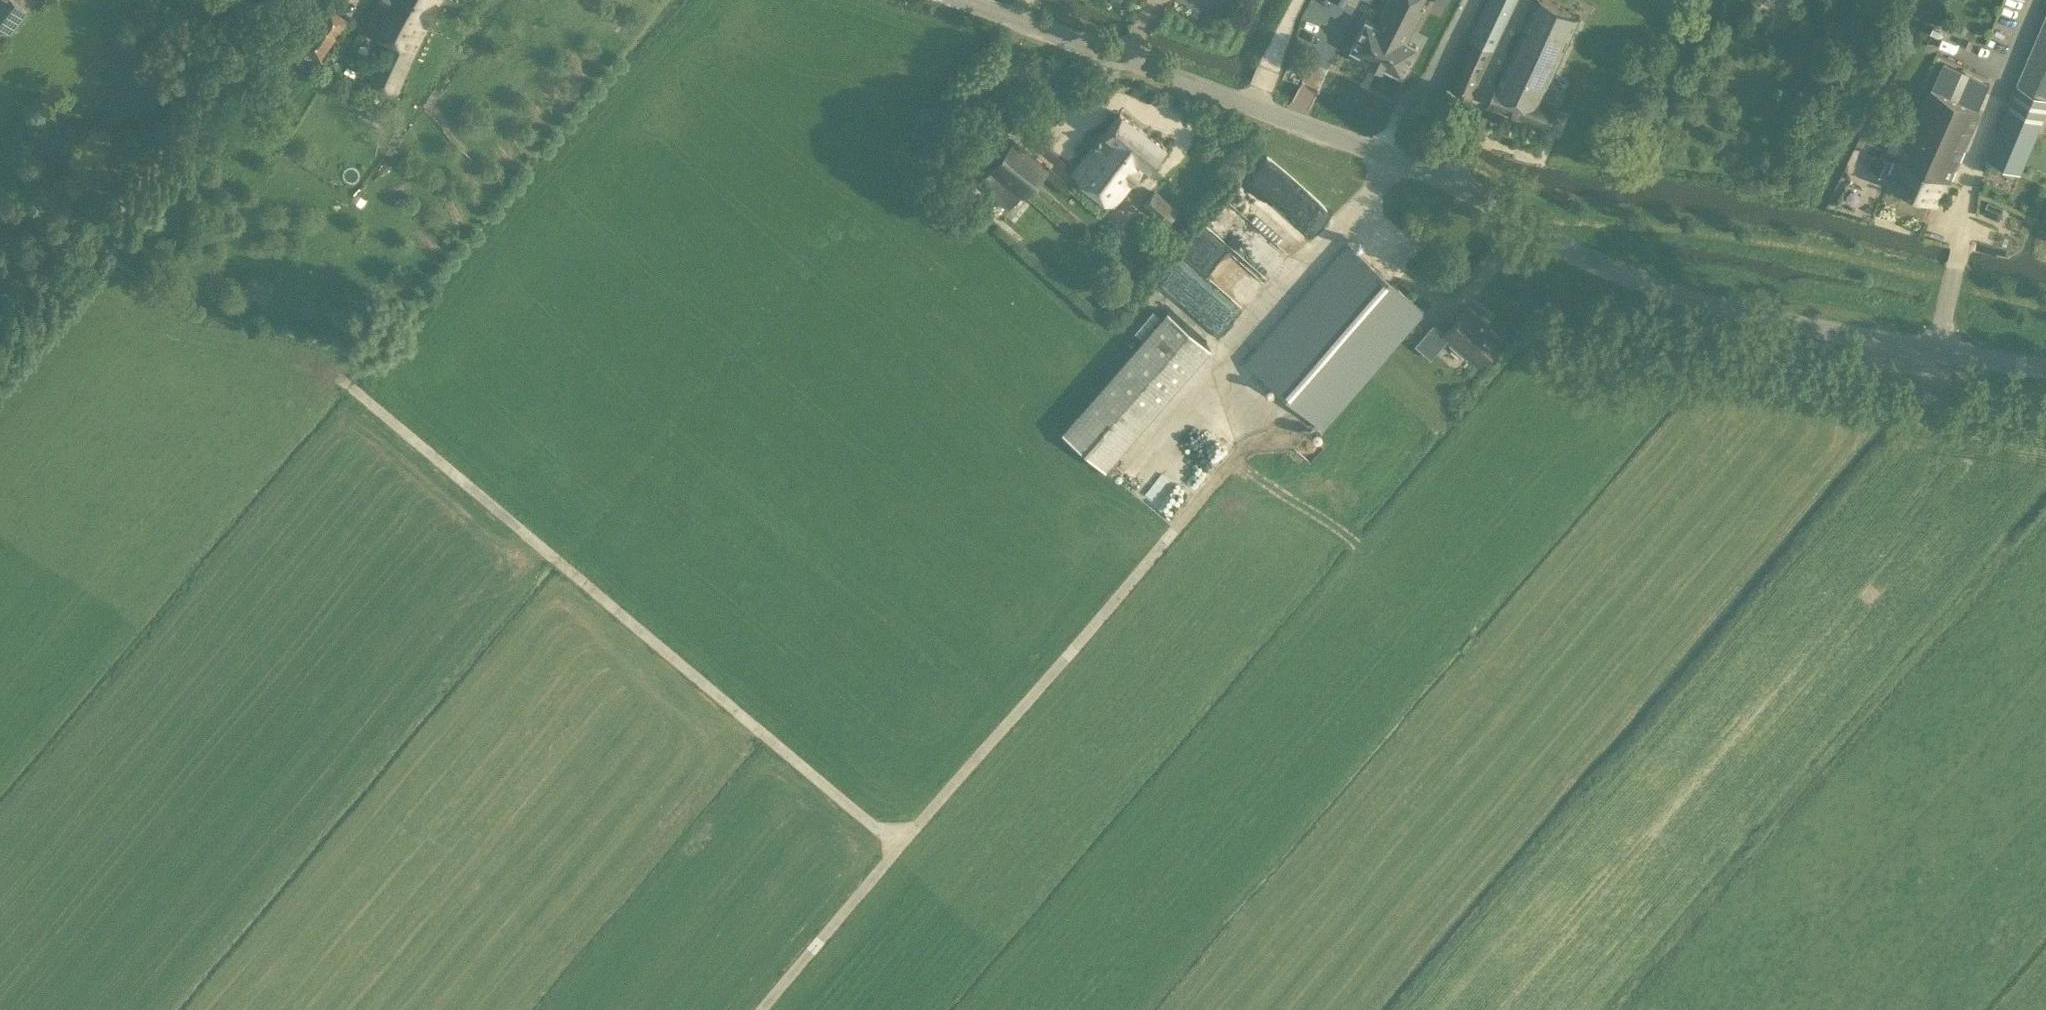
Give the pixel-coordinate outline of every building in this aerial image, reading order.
[(440,0),(379,0),(364,27),(392,42),(375,82),(396,93),(415,51),(440,0)] [(1352,49),(1372,59),(1371,61),(1382,66),(1383,64),(1402,74),(1417,46),(1407,41),(1424,9),(1406,0),(1390,0),(1377,25),(1367,20),(1352,49)] [(1516,0),(1488,0),(1472,36),(1476,38),(1453,87),(1471,96),(1516,0)] [(1489,101),(1490,101),(1549,124),(1554,112),(1559,100),(1543,94),(1549,82),(1579,16),(1544,0),(1536,0),(1497,85),(1489,101)] [(317,60),(344,22),(318,4),(292,42),(317,60)] [(1331,18),(1327,32),(1343,36),(1346,21),(1331,18)] [(2017,85),(2045,97),(2045,18),(2017,85)] [(1930,92),(1900,158),(1890,181),(1938,203),(1980,109),(1978,108),(1990,83),(1944,62),(1930,92)] [(1987,157),(1998,162),(2021,172),(2045,112),(2045,97),(2017,85),(1993,143),(1987,157)] [(1149,169),(1165,148),(1120,112),(1072,173),(1113,205),(1144,165),(1149,169)] [(1024,193),(1046,167),(1012,138),(990,164),(991,166),(1023,192),(1024,193)] [(1881,153),(1851,141),(1844,158),(1874,170),(1881,153)] [(1023,192),(991,166),(979,181),(1010,207),(1023,192)] [(1863,184),(1853,207),(1869,214),(1879,191),(1863,184)] [(1165,223),(1177,209),(1154,191),(1143,204),(1165,223)] [(1989,201),(1983,213),(1999,220),(2004,208),(1989,201)] [(1204,230),(1272,278),(1292,250),(1225,202),(1204,230)] [(1348,243),(1245,361),(1322,428),(1425,311),(1348,243)] [(1444,333),(1432,323),(1414,344),(1430,358),(1448,338),(1476,362),(1499,336),(1479,318),(1480,316),(1468,305),(1444,333)] [(1133,348),(1061,431),(1104,468),(1210,347),(1167,310),(1162,316),(1154,309),(1136,329),(1144,336),(1133,348)] [(1190,457),(1150,499),(1169,517),(1209,476),(1190,457)]
